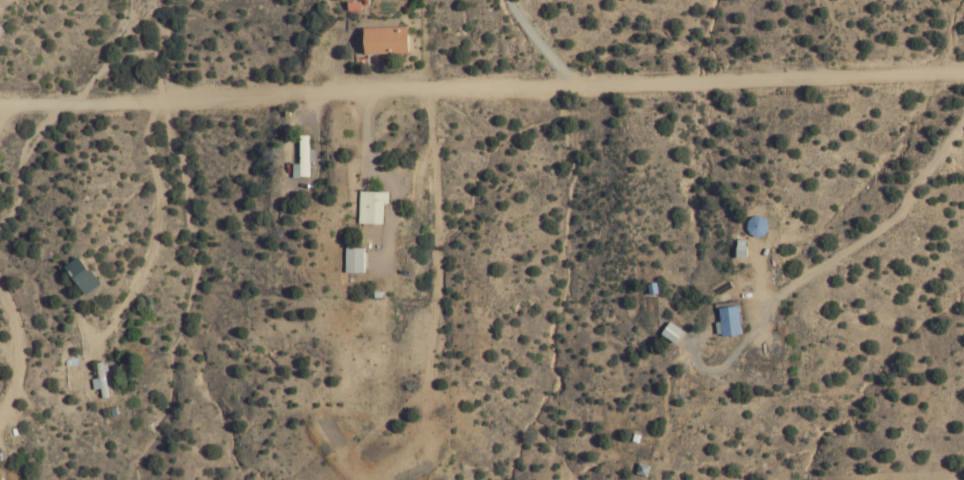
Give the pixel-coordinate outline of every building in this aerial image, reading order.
[(371,28),(372,53),(418,52),(417,26),(371,28)] [(301,163),(294,163),(294,177),(310,177),(309,135),(301,135),(301,163)] [(384,224),(385,203),(390,203),(390,192),(360,191),(359,223),(384,224)] [(366,273),(366,248),(346,248),(346,272),(366,273)] [(87,295),(103,285),(86,256),(69,265),(87,295)] [(93,379),(94,390),(102,389),(104,398),(110,398),(106,363),(99,364),(101,378),(93,379)]
